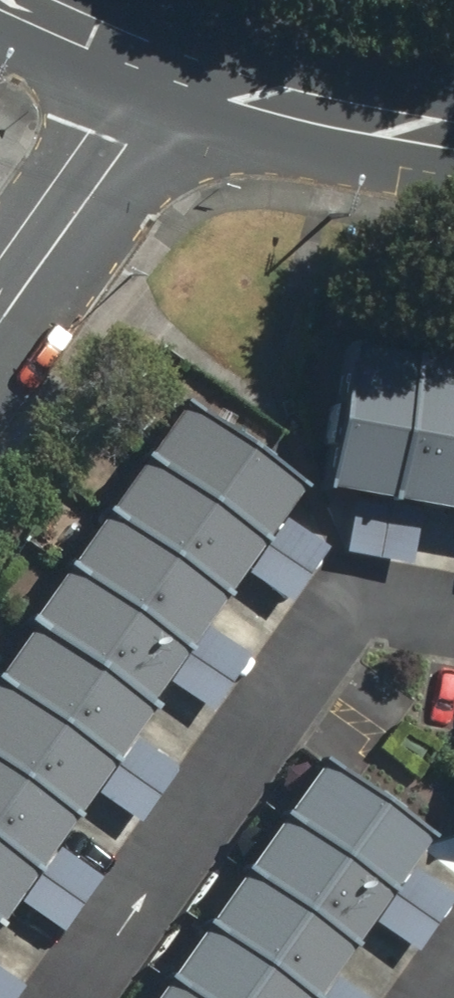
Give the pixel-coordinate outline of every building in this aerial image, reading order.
[(315,482),(453,507),(453,365),(340,345),(315,482)] [(0,654),(0,901),(293,486),(176,404),(0,654)] [(353,505),(345,552),(412,563),(420,516),(353,505)] [(286,520),(249,573),(289,600),(326,547),(286,520)] [(209,625),(172,678),(211,706),(248,652),(209,625)] [(136,738),(99,791),(139,819),(176,766),(136,738)] [(423,832),(316,758),(147,997),(307,997),(423,832)] [(60,850),(24,903),(63,931),(100,877),(60,850)] [(412,869),(375,922),(415,949),(452,896),(412,869)] [(18,982),(0,969),(0,997),(7,997),(18,982)] [(320,997),(365,997),(335,977),(320,997)]
